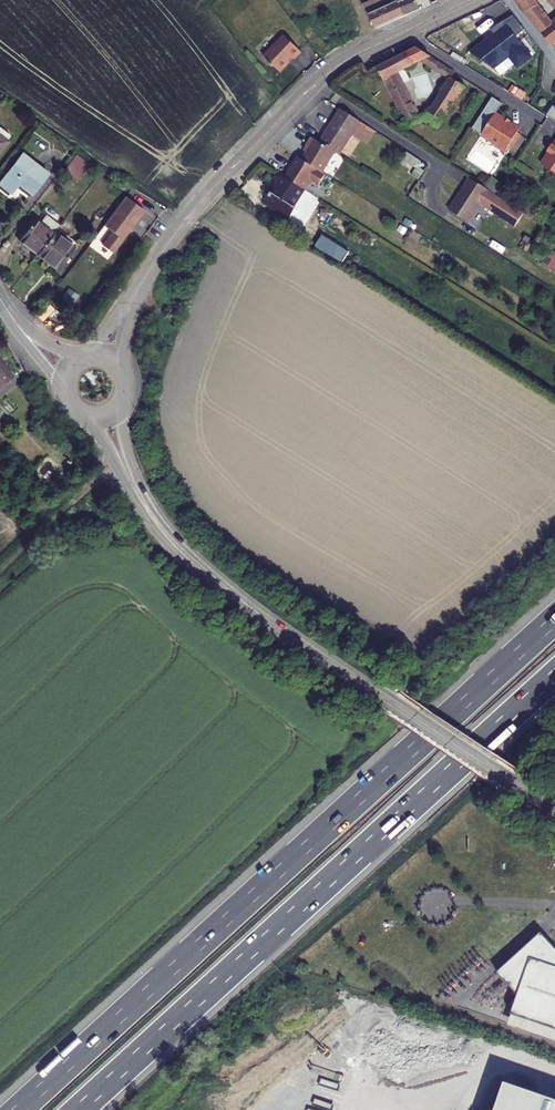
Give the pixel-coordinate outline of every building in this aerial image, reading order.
[(370,7),(381,26),(424,7),(421,0),(387,0),(390,6),(382,10),(378,3),(370,7)] [(526,9),(554,46),(554,25),(538,2),(536,0),(520,0),(526,9)] [(511,9),(490,22),(497,30),(491,35),(488,31),(473,43),(490,64),(507,50),(516,61),(530,50),(514,30),(523,23),(511,9)] [(289,34),(268,55),(285,71),(299,57),(300,58),(307,51),(289,34)] [(419,46),(408,51),(415,64),(425,59),(433,55),(419,46)] [(408,51),(379,64),(411,128),(412,125),(424,119),(405,83),(415,78),(410,67),(415,64),(408,51)] [(449,65),(433,55),(425,59),(444,73),(449,65)] [(468,86),(453,76),(427,116),(443,126),(468,86)] [(522,130),(497,114),(504,103),(494,96),(474,128),(497,142),(498,147),(508,152),(511,147),(514,149),(524,134),(521,132),(522,130)] [(349,113),(328,145),(344,155),(348,158),(362,136),(367,127),(368,125),(349,113)] [(8,137),(12,131),(0,123),(0,132),(8,137)] [(381,136),(367,127),(362,136),(375,145),(381,136)] [(318,151),(310,163),(331,176),(344,155),(328,145),(320,140),(315,149),(318,151)] [(76,148),(65,164),(76,171),(86,156),(76,148)] [(22,150),(1,181),(14,191),(18,184),(32,193),(49,168),(22,150)] [(553,153),(552,152),(544,164),(554,171),(554,150),(553,153)] [(306,160),(293,180),(312,192),(318,183),(327,188),(334,177),(331,176),(310,163),(306,160)] [(293,180),(285,175),(279,184),(286,188),(285,190),(285,192),(282,197),(279,195),(272,206),(297,222),(304,210),(302,209),(312,192),(293,180)] [(490,189),(499,195),(506,185),(496,179),(490,189)] [(0,183),(0,187),(11,194),(14,191),(1,181),(0,183)] [(476,181),(457,211),(485,228),(496,212),(519,226),(527,213),(499,195),(490,189),(476,181)] [(123,197),(103,226),(111,232),(102,246),(112,253),(142,210),(123,197)] [(40,213),(24,236),(44,250),(60,227),(40,213)] [(64,222),(61,226),(81,241),(84,236),(64,222)] [(61,226),(60,227),(44,250),(53,256),(57,251),(68,259),(81,241),(61,226)] [(332,236),(325,247),(352,264),(359,253),(332,236)] [(547,255),(552,257),(547,265),(554,269),(554,241),(547,255)] [(57,251),(53,256),(65,264),(68,259),(57,251)] [(5,389),(19,377),(0,353),(0,384),(5,389)] [(506,1021),(554,1038),(554,945),(541,931),(497,969),(514,991),(506,1021)] [(494,1109),(554,1109),(554,1098),(504,1080),(494,1109)]
